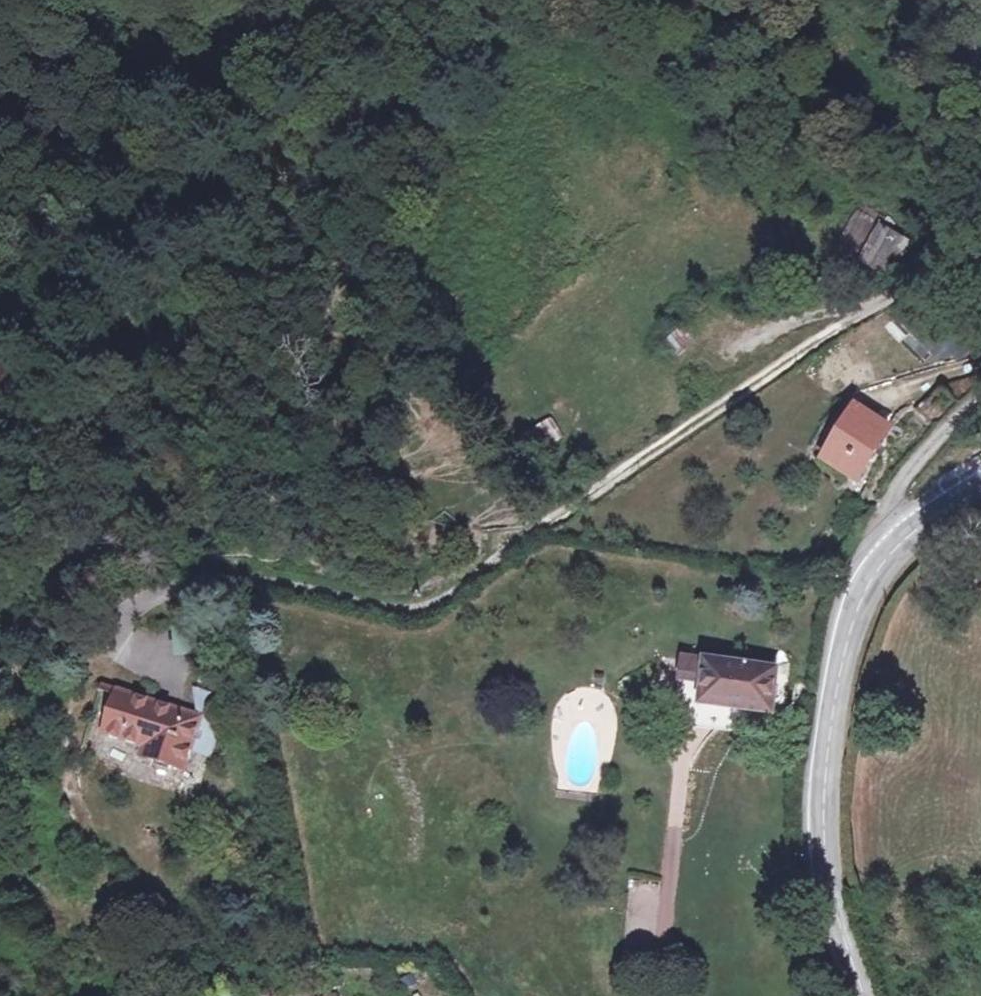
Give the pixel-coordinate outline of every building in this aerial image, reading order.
[(911,238),(866,215),(848,249),(893,273),(911,238)] [(882,425),(848,407),(822,455),(856,474),(882,425)] [(779,669),(685,659),(679,708),(747,716),(750,704),(775,707),(779,669)] [(193,689),(198,715),(218,722),(210,693),(193,689)] [(218,722),(198,715),(125,693),(111,739),(147,751),(144,764),(182,773),(189,752),(208,757),(218,722)]
